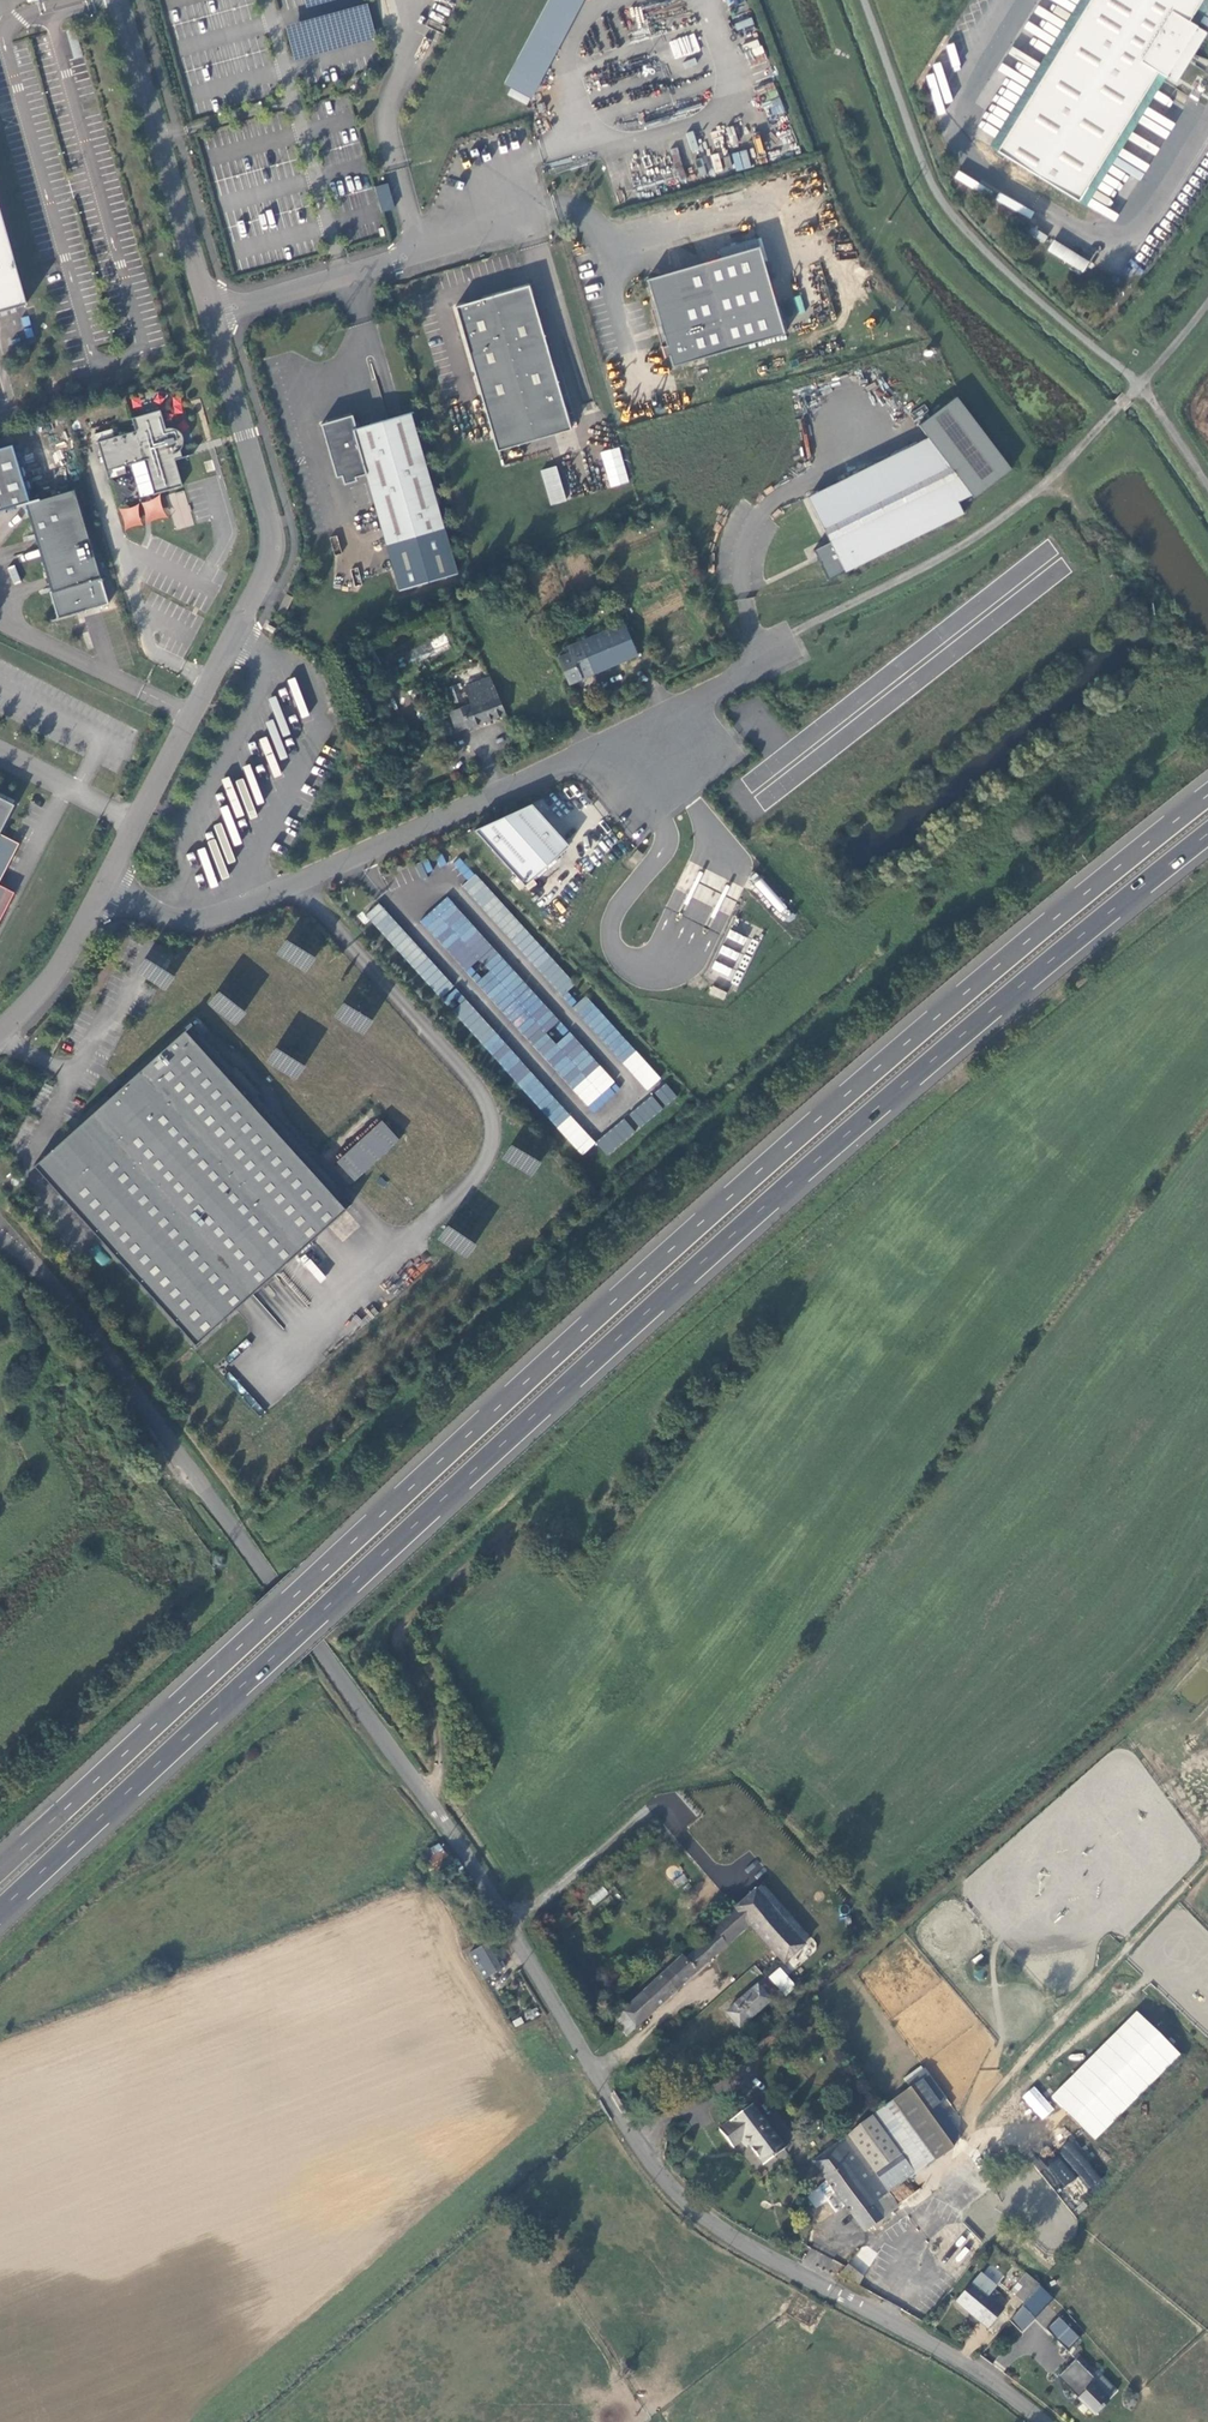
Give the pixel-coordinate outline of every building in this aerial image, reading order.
[(499,89),(527,102),(582,0),(547,0),(499,89)] [(996,151),(1077,201),(1157,72),(1175,83),(1206,33),(1188,21),(1201,0),(1086,0),(996,151)] [(293,59),(376,41),(368,5),(285,23),(293,59)] [(669,41),(675,59),(700,51),(694,33),(669,41)] [(388,183),(376,186),(381,211),(394,209),(388,183)] [(26,306),(0,213),(0,313),(26,306)] [(672,366),(784,334),(759,247),(756,238),(728,246),(731,256),(647,280),(655,308),(666,345),(661,347),(664,358),(669,356),(672,366)] [(1076,255),(1053,240),(1047,249),(1071,264),(1076,255)] [(1084,259),(1076,255),(1071,264),(1078,269),(1084,259)] [(1088,262),(1084,259),(1078,269),(1083,271),(1088,262)] [(488,423),(497,452),(570,430),(527,285),(523,286),(454,307),(488,423)] [(666,345),(655,308),(650,310),(661,347),(666,345)] [(957,500),(969,494),(972,497),(1009,468),(955,397),(917,425),(927,438),(808,497),(829,541),(813,549),(827,578),(963,511),(957,500)] [(133,415),(134,427),(96,439),(107,471),(144,458),(155,493),(183,485),(174,456),(182,455),(179,447),(183,440),(183,434),(181,428),(173,423),(164,425),(159,407),(133,415)] [(387,542),(445,527),(410,407),(354,425),(366,468),(387,542)] [(366,468),(354,425),(350,411),(319,420),(337,476),(344,474),(347,482),(357,481),(356,472),(366,468)] [(108,605),(95,559),(93,560),(72,491),(39,501),(38,499),(28,502),(11,446),(0,450),(0,511),(16,507),(24,505),(50,592),(49,592),(58,620),(108,605)] [(601,452),(610,487),(629,482),(620,447),(601,452)] [(555,466),(541,471),(551,505),(565,501),(555,466)] [(176,528),(193,525),(185,490),(169,493),(176,528)] [(284,614),(293,597),(286,594),(278,610),(284,614)] [(568,655),(579,681),(636,655),(622,622),(590,636),(582,619),(568,625),(575,642),(570,644),(568,655)] [(557,660),(567,686),(579,681),(568,655),(557,660)] [(496,691),(488,673),(461,682),(467,702),(496,691)] [(496,691),(467,702),(458,706),(466,727),(505,712),(499,699),(496,691)] [(458,706),(447,713),(454,732),(466,727),(458,706)] [(0,797),(0,831),(14,804),(0,797)] [(530,803),(474,829),(524,884),(568,845),(530,803)] [(463,887),(547,976),(558,966),(474,877),(463,887)] [(14,892),(0,885),(0,920),(14,892)] [(592,1110),(619,1086),(569,1031),(555,1043),(545,1032),(559,1019),(446,897),(419,921),(592,1110)] [(365,916),(408,961),(421,949),(378,903),(365,916)] [(647,1091),(660,1079),(593,1004),(584,1012),(580,1007),(576,1010),(647,1091)] [(225,1075),(231,1069),(191,1024),(184,1030),(225,1075)] [(345,1209),(249,1102),(256,1096),(259,1093),(235,1066),(231,1069),(225,1075),(184,1030),(71,1132),(34,1165),(99,1238),(195,1345),(345,1209)] [(295,1079),(303,1065),(275,1048),(267,1062),(295,1079)] [(581,1155),(594,1144),(550,1093),(537,1105),(581,1155)] [(345,1209),(352,1203),(256,1096),(249,1102),(345,1209)] [(629,1114),(639,1126),(662,1108),(652,1096),(629,1114)] [(623,1118),(595,1142),(607,1155),(635,1132),(623,1118)] [(381,1120),(335,1162),(354,1182),(400,1140),(381,1120)] [(438,1239),(466,1259),(476,1245),(447,1225),(438,1239)] [(422,1859),(431,1869),(448,1858),(441,1847),(422,1859)] [(683,1873),(673,1881),(678,1888),(688,1881),(683,1873)] [(604,1886),(588,1896),(593,1904),(609,1894),(604,1886)] [(754,1890),(734,1909),(747,1927),(781,1963),(803,1945),(793,1936),(754,1890)] [(747,1927),(734,1909),(711,1928),(706,1923),(673,1952),(678,1958),(608,2021),(622,2037),(630,2030),(747,1927)] [(490,1951),(480,1957),(489,1971),(498,1966),(490,1951)] [(768,1977),(784,1996),(796,1986),(780,1966),(768,1977)] [(735,2029),(777,1990),(765,1975),(723,2012),(735,2029)] [(1052,2098),(1095,2140),(1180,2055),(1137,2013),(1052,2098)] [(1042,2120),(1055,2109),(1034,2085),(1021,2096),(1042,2120)] [(871,2172),(884,2190),(885,2189),(945,2141),(901,2086),(867,2113),(897,2152),(871,2172)] [(780,2148),(747,2105),(714,2129),(727,2147),(740,2140),(759,2165),(780,2148)] [(867,2113),(845,2138),(871,2172),(897,2152),(867,2113)] [(1053,2192),(1079,2177),(1088,2194),(1103,2185),(1075,2136),(1056,2147),(1060,2154),(1043,2163),(1039,2157),(1034,2160),(1053,2192)] [(811,2161),(860,2228),(880,2214),(871,2200),(884,2190),(871,2172),(845,2138),(811,2161)] [(871,2200),(880,2214),(896,2203),(885,2189),(884,2190),(871,2200)] [(864,2273),(878,2254),(863,2244),(850,2264),(864,2273)] [(857,2274),(843,2262),(837,2268),(852,2282),(857,2274)] [(1026,2294),(1035,2282),(1025,2273),(1010,2293),(1019,2301),(1026,2294)] [(997,2309),(967,2282),(952,2299),(982,2326),(997,2309)] [(1004,2320),(1015,2332),(1029,2317),(1017,2306),(1004,2320)] [(1053,2315),(1039,2328),(1061,2350),(1075,2337),(1053,2315)] [(1069,2358),(1053,2374),(1075,2396),(1073,2398),(1088,2414),(1093,2409),(1094,2409),(1098,2406),(1097,2405),(1102,2400),(1086,2384),(1091,2379),(1069,2358)]
